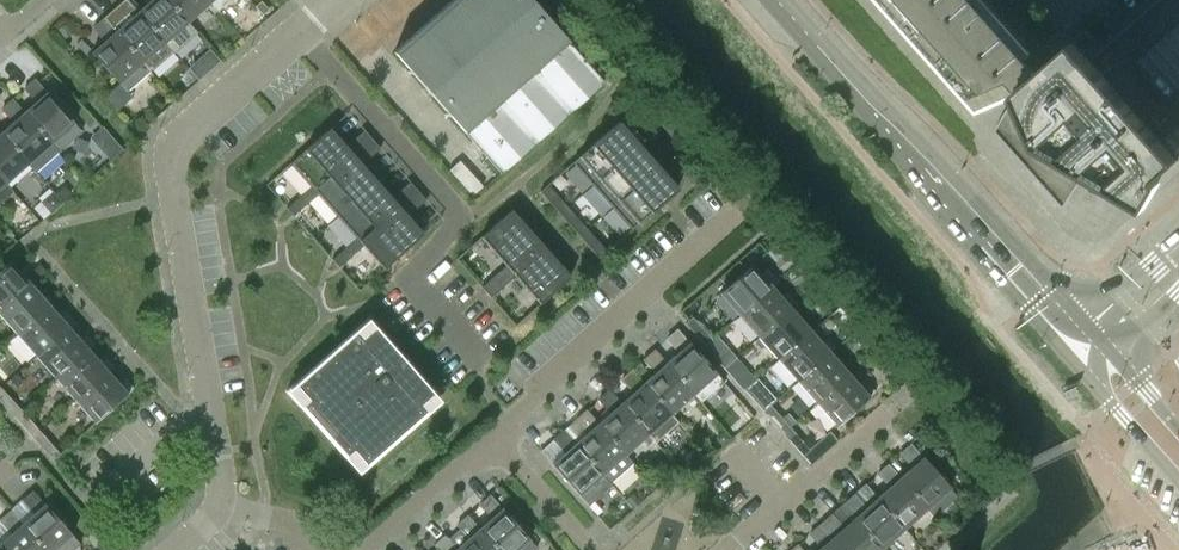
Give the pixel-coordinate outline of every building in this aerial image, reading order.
[(104,18),(151,71),(151,70),(173,51),(174,50),(173,50),(137,11),(138,10),(129,0),(124,0),(104,18)] [(137,11),(173,50),(195,31),(196,31),(196,30),(188,21),(188,22),(169,0),(149,0),(138,10),(137,11)] [(188,22),(188,21),(210,2),(211,2),(209,0),(169,0),(188,22)] [(211,2),(210,2),(218,11),(219,10),(230,0),(209,0),(211,2)] [(551,22),(554,20),(551,17),(549,19),(532,0),(451,0),(393,52),(409,69),(406,71),(408,74),(411,71),(447,112),(444,114),(446,117),(449,114),(499,170),(498,171),(500,173),(604,81),(602,79),(601,79),(551,22)] [(1178,160),(1178,0),(1158,0),(1090,60),(1074,42),(1073,42),(1038,73),(1027,62),(1017,51),(1025,43),(987,0),(878,0),(961,94),(965,97),(975,109),(977,111),(1016,94),(994,131),(1039,181),(1063,208),(1079,183),(1080,183),(1086,173),(1146,208),(1161,183),(1158,179),(1178,160)] [(262,2),(257,7),(263,14),(268,9),(262,2)] [(150,71),(151,71),(104,18),(93,28),(104,40),(91,51),(119,83),(119,82),(127,91),(128,91),(128,90),(150,71)] [(57,29),(64,38),(72,32),(65,23),(57,29)] [(209,69),(220,60),(210,48),(199,58),(209,69)] [(35,101),(24,111),(51,143),(52,142),(60,151),(70,141),(81,132),(82,132),(74,123),(74,122),(47,91),(46,91),(35,78),(33,79),(34,80),(24,88),(35,101)] [(13,121),(1,131),(29,163),(28,163),(36,172),(37,171),(59,152),(60,151),(52,142),(51,143),(24,111),(12,99),(2,108),(13,121)] [(590,146),(572,162),(581,172),(592,185),(639,144),(628,131),(618,121),(598,139),(590,146)] [(311,185),(314,189),(371,139),(363,129),(345,145),(330,128),(291,162),(311,185)] [(28,163),(29,163),(1,131),(0,130),(0,176),(6,183),(6,182),(28,163)] [(112,158),(121,150),(123,149),(121,147),(114,139),(112,140),(103,148),(111,157),(112,158)] [(314,189),(318,193),(337,215),(376,180),(362,164),(380,148),(371,139),(314,189)] [(639,144),(592,185),(611,206),(658,165),(639,144)] [(658,165),(611,206),(622,219),(631,229),(649,213),(658,206),(678,188),(669,178),(658,165)] [(13,192),(14,192),(14,191),(6,182),(6,183),(0,176),(0,204),(13,192)] [(376,180),(337,215),(356,237),(360,241),(417,190),(409,181),(391,196),(376,180)] [(548,184),(541,191),(560,213),(568,206),(548,184)] [(64,185),(56,192),(63,199),(70,193),(64,185)] [(311,185),(299,196),(306,204),(318,193),(314,189),(311,185)] [(41,200),(33,207),(43,218),(62,201),(53,190),(52,191),(49,187),(38,197),(41,200)] [(417,190),(360,241),(363,245),(373,255),(383,268),(384,268),(395,258),(418,238),(423,233),(408,215),(425,200),(417,190)] [(291,203),(287,207),(294,214),(306,204),(299,196),(291,203)] [(568,206),(560,213),(579,235),(587,228),(568,206)] [(511,209),(481,236),(501,259),(505,264),(510,270),(541,242),(532,232),(511,209)] [(587,228),(579,235),(599,257),(606,250),(587,228)] [(356,237),(344,248),(351,255),(363,245),(360,241),(356,237)] [(541,242),(510,270),(515,275),(540,303),(571,276),(541,242)] [(344,248),(332,258),(339,266),(351,255),(344,248)] [(31,283),(37,278),(31,271),(25,276),(11,261),(12,261),(11,260),(0,269),(0,309),(30,282),(31,283)] [(720,294),(739,315),(772,286),(778,281),(772,274),(766,279),(753,265),(753,264),(752,263),(719,293),(720,294)] [(505,264),(493,275),(503,286),(515,275),(510,270),(505,264)] [(493,275),(481,285),(491,296),(503,286),(493,275)] [(17,333),(50,304),(50,305),(56,300),(50,293),(44,298),(31,283),(30,282),(0,309),(0,314),(17,333)] [(772,286),(739,315),(758,337),(791,308),(792,308),(798,303),(791,296),(789,294),(784,293),(781,296),(772,286)] [(69,326),(70,327),(75,322),(69,315),(63,320),(50,305),(50,304),(17,333),(36,355),(69,326)] [(811,330),(817,325),(811,318),(805,323),(792,308),(791,308),(758,337),(778,359),(811,330)] [(696,320),(689,327),(705,345),(712,338),(696,320)] [(89,348),(89,349),(95,344),(89,337),(83,342),(70,327),(69,326),(36,355),(56,377),(89,348)] [(296,385),(309,399),(302,405),(346,455),(353,449),(366,463),(437,400),(412,372),(410,374),(405,368),(409,364),(399,354),(395,357),(390,351),(392,349),(374,328),(360,341),(353,334),(296,385)] [(678,351),(666,362),(693,393),(701,402),(724,382),(716,373),(717,373),(689,342),(677,328),(676,329),(677,330),(666,339),(678,351)] [(830,352),(836,347),(830,340),(824,345),(811,330),(778,359),(797,381),(830,352)] [(717,336),(706,346),(712,353),(723,344),(717,336)] [(108,370),(108,371),(114,365),(108,359),(102,364),(89,349),(89,348),(56,377),(75,399),(108,370)] [(693,393),(666,362),(655,349),(644,359),(655,371),(643,382),(671,414),(693,393)] [(729,350),(718,360),(725,367),(736,358),(729,350)] [(849,374),(850,374),(856,369),(850,362),(844,367),(830,352),(797,381),(817,403),(849,374)] [(745,368),(734,378),(744,389),(754,379),(745,368)] [(108,370),(75,399),(94,421),(95,422),(134,387),(127,381),(122,386),(108,371),(108,370)] [(620,402),(648,434),(656,443),(678,423),(671,414),(643,382),(632,370),(621,379),(632,392),(620,402)] [(849,374),(817,403),(836,424),(835,424),(836,425),(875,391),(869,384),(863,389),(850,374),(849,374)] [(754,386),(747,393),(763,411),(770,404),(754,386)] [(598,422),(625,454),(648,434),(620,402),(609,390),(598,399),(609,412),(598,422)] [(0,395),(0,400),(14,415),(21,408),(5,391),(0,395)] [(774,408),(766,415),(782,432),(789,426),(774,408)] [(587,432),(575,442),(582,450),(603,474),(610,482),(633,462),(625,454),(598,422),(587,410),(576,419),(587,432)] [(17,419),(33,437),(40,430),(24,413),(17,419)] [(553,440),(541,450),(552,463),(580,494),(589,505),(589,504),(612,484),(610,482),(603,474),(582,450),(575,442),(565,431),(564,430),(553,440)] [(794,431),(787,437),(802,455),(810,449),(794,431)] [(44,435),(37,441),(53,459),(60,453),(44,435)] [(911,466),(899,477),(927,508),(935,517),(935,516),(957,497),(958,497),(950,488),(950,487),(910,443),(909,444),(910,445),(900,454),(911,466)] [(888,486),(877,497),(904,528),(927,508),(899,477),(888,464),(877,474),(888,486)] [(858,497),(846,508),(882,548),(904,528),(877,497),(866,484),(855,494),(858,497)] [(45,549),(72,549),(79,544),(80,543),(72,535),(72,534),(44,503),(32,490),(31,490),(32,491),(22,500),(33,513),(21,523),(45,549)] [(479,527),(499,549),(533,549),(537,547),(530,538),(490,494),(489,495),(489,496),(479,505),(490,517),(479,527)] [(882,548),(843,504),(832,514),(835,518),(823,528),(843,549),(879,549),(882,548)] [(0,542),(0,545),(5,549),(45,549),(21,523),(10,511),(0,520),(0,521),(10,533),(0,542)] [(448,539),(458,549),(499,549),(479,527),(468,515),(457,525),(460,528),(448,539)] [(823,528),(820,524),(809,534),(820,546),(816,549),(843,549),(823,528)] [(434,549),(458,549),(448,539),(445,535),(434,545),(437,548),(434,549)]
